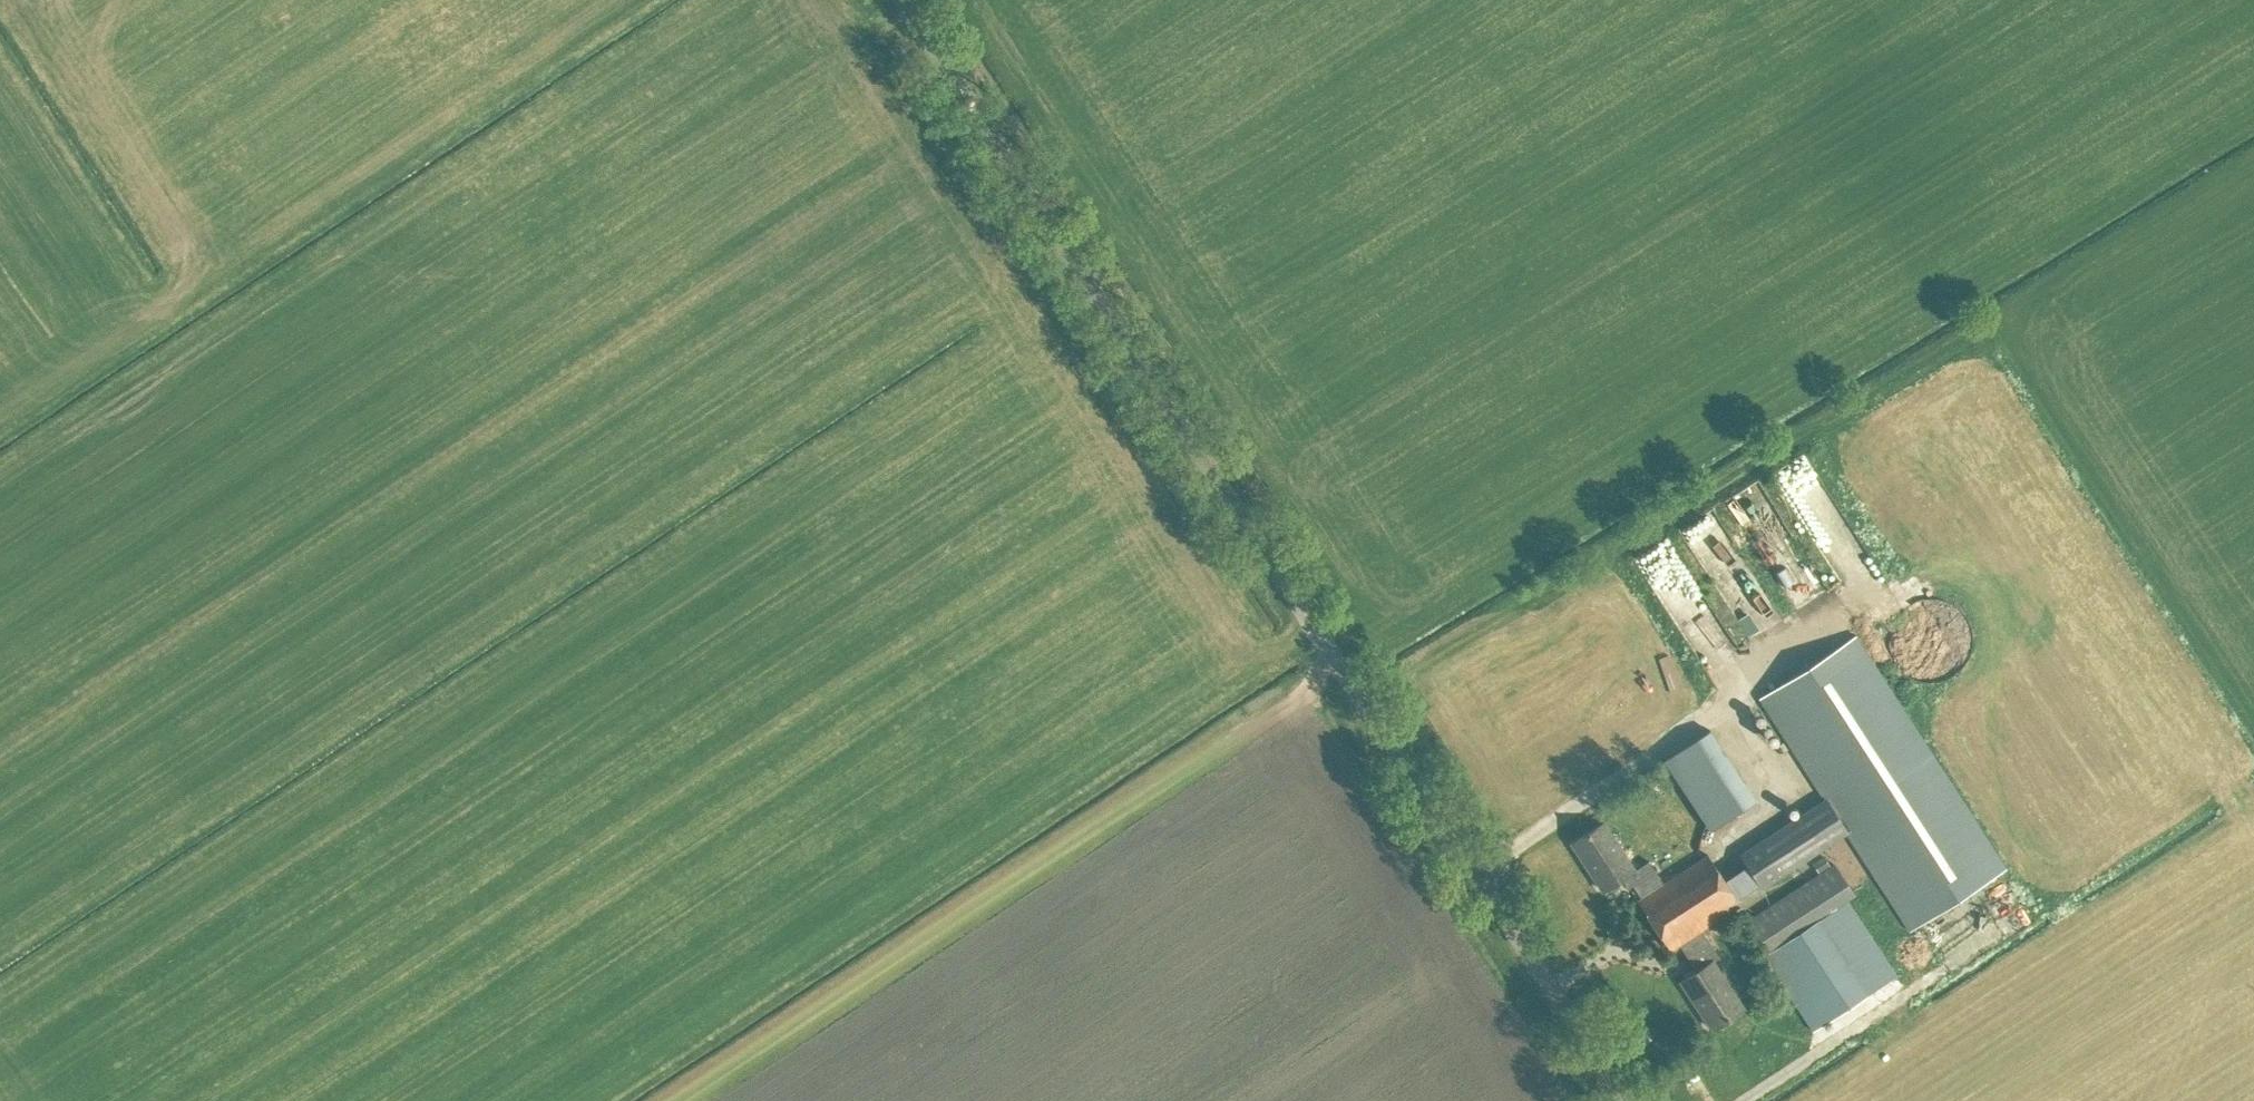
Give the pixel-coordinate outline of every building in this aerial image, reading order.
[(1697,519),(1716,550),(1735,539),(1717,508),(1697,519)] [(1902,607),(1894,616),(1889,627),(1887,639),(1889,651),(1894,662),(1902,671),(1912,678),(1924,681),(1936,681),(1947,678),(1958,672),(1966,662),(1971,651),(1972,639),(1971,627),(1966,616),(1958,607),(1948,601),(1936,597),(1924,597),(1912,601),(1902,607)] [(1824,845),(1846,831),(1909,930),(2006,867),(1855,635),(1759,698),(1825,799),(1804,812),(1738,854),(1760,888),(1825,846),(1824,845)] [(1665,752),(1710,826),(1758,797),(1712,723),(1665,752)] [(1654,925),(1724,879),(1708,854),(1663,883),(1648,860),(1635,869),(1603,821),(1571,843),(1602,891),(1621,878),(1627,888),(1632,884),(1641,898),(1637,900),(1654,925)] [(1812,862),(1818,872),(1829,865),(1823,855),(1812,862)] [(1743,923),(1762,952),(1817,916),(1852,893),(1833,864),(1743,923)] [(1724,879),(1654,925),(1670,951),(1679,945),(1696,970),(1680,981),(1711,1029),(1743,1008),(1713,961),(1718,957),(1701,930),(1740,904),(1724,879)] [(1817,916),(1762,952),(1813,1029),(1868,994),(1817,916)]
